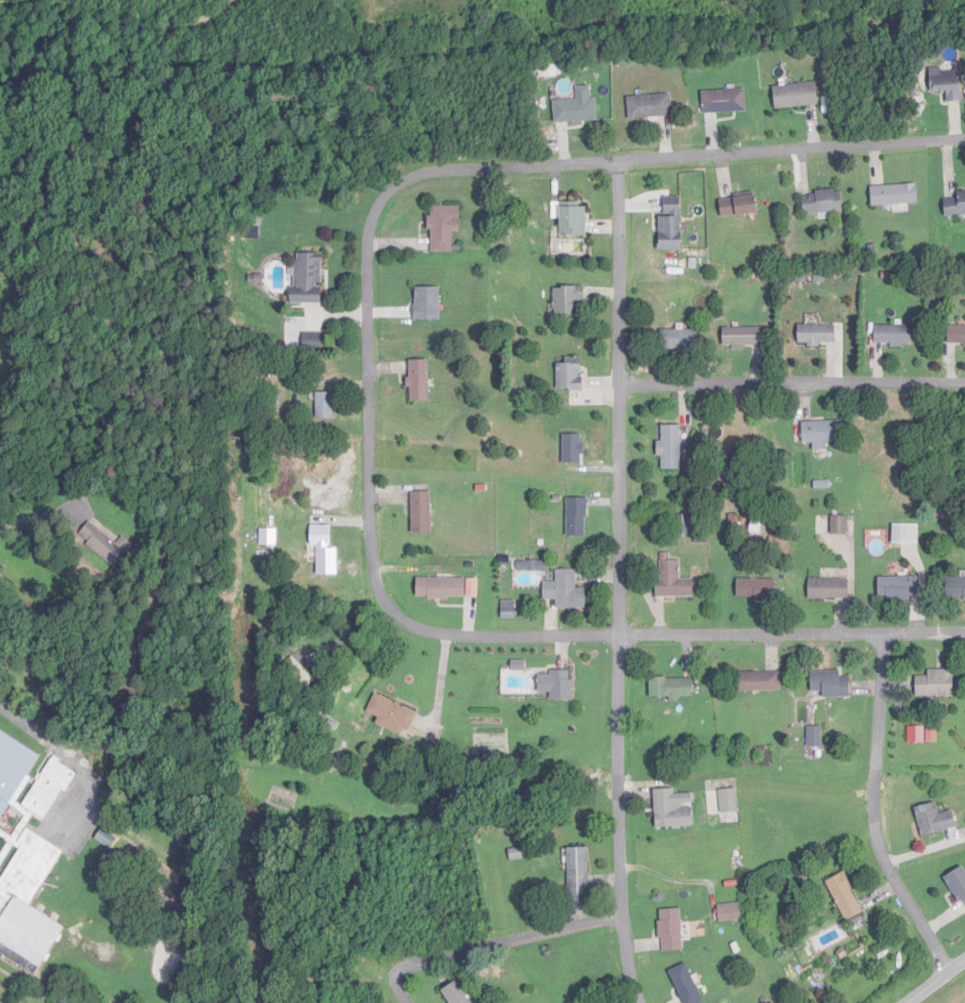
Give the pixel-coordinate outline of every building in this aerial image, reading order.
[(961,102),(959,70),(930,71),(932,93),(947,92),(948,103),(961,102)] [(777,110),(819,105),(816,83),(774,88),(777,110)] [(746,90),(703,92),(704,114),(746,113),(746,90)] [(672,95),(628,97),(629,119),(673,117),(672,95)] [(555,124),(598,122),(598,100),(554,101),(555,124)] [(919,205),(918,186),(872,188),(873,207),(919,205)] [(842,191),(803,193),(804,215),(843,213),(842,191)] [(964,216),(964,194),(944,195),(946,218),(964,216)] [(757,214),(755,196),(720,201),(722,218),(757,214)] [(682,250),(681,198),(660,198),(660,250),(682,250)] [(560,236),(587,236),(587,204),(560,204),(560,236)] [(431,253),(453,253),(453,232),(461,232),(461,207),(431,207),(431,253)] [(322,304),(322,254),(294,254),(294,304),(322,304)] [(585,287),(555,287),(555,317),(574,317),(574,301),(585,301),(585,287)] [(440,288),(415,288),(415,320),(440,320),(440,288)] [(837,325),(799,325),(799,345),(837,345),(837,325)] [(913,345),(913,325),(875,325),(875,345),(913,345)] [(949,327),(949,346),(964,346),(964,327),(949,327)] [(724,328),(724,348),(761,348),(761,328),(724,328)] [(661,330),(661,350),(698,350),(698,330),(661,330)] [(323,351),(323,333),(305,333),(305,351),(323,351)] [(582,358),(565,358),(565,363),(557,363),(557,390),(582,390),(582,358)] [(429,361),(410,361),(410,402),(429,402),(429,361)] [(318,419),(334,419),(334,393),(318,393),(318,419)] [(815,450),(828,450),(828,442),(842,442),(842,422),(803,422),(803,443),(815,443),(815,450)] [(681,426),(660,426),(660,470),(681,470),(681,426)] [(563,464),(583,464),(583,434),(563,434),(563,464)] [(412,533),(431,533),(431,492),(412,492),(412,533)] [(567,537),(587,537),(587,499),(567,499),(567,537)] [(848,517),(832,517),(832,535),(848,535),(848,517)] [(77,539),(119,567),(133,547),(122,538),(119,543),(89,522),(77,539)] [(338,548),(332,548),(332,525),(311,525),(311,547),(318,547),(318,576),(338,576),(338,548)] [(893,545),(919,545),(919,525),(893,525),(893,545)] [(261,546),(276,546),(276,530),(261,530),(261,546)] [(694,598),(694,580),(681,580),(681,560),(670,560),(670,554),(659,554),(659,597),(694,598)] [(576,570),(556,570),(556,582),(544,582),(544,600),(558,600),(558,609),(586,609),(586,589),(576,589),(576,570)] [(919,578),(879,578),(879,600),(919,600),(919,578)] [(947,578),(947,598),(964,598),(964,578),(947,578)] [(467,579),(417,579),(417,598),(467,598),(467,579)] [(776,579),(738,579),(738,600),(776,600),(776,579)] [(848,579),(809,579),(809,599),(848,599),(848,579)] [(917,697),(955,697),(955,670),(928,670),(928,677),(917,677),(917,697)] [(812,672),(812,693),(821,693),(821,698),(850,698),(850,676),(842,676),(842,672),(812,672)] [(551,693),(551,701),(573,701),(573,673),(539,673),(539,693),(551,693)] [(735,691),(782,691),(782,673),(735,673),(735,691)] [(693,699),(693,678),(650,678),(650,699),(693,699)] [(379,718),(376,725),(408,738),(418,713),(375,695),(367,713),(379,718)] [(809,728),(809,747),(821,747),(821,728),(809,728)] [(909,728),(909,743),(924,743),(924,728),(909,728)] [(40,755),(0,731),(0,824),(40,755)] [(49,821),(76,772),(51,759),(25,807),(49,821)] [(694,827),(693,794),(676,794),(675,790),(655,790),(656,829),(694,827)] [(738,814),(738,790),(721,790),(721,814),(738,814)] [(922,836),(958,827),(954,810),(940,814),(937,802),(915,808),(922,836)] [(65,926),(30,907),(63,850),(29,831),(0,884),(0,905),(1,906),(0,907),(0,954),(38,975),(65,926)] [(589,848),(569,848),(569,904),(589,904),(589,848)] [(962,866),(945,878),(964,906),(964,871),(962,866)] [(827,881),(847,921),(864,912),(845,872),(827,881)] [(720,921),(742,921),(742,905),(719,906),(720,921)] [(660,910),(661,952),(682,951),(681,909),(660,910)] [(457,981),(443,991),(452,1002),(472,1002),(457,981)]
